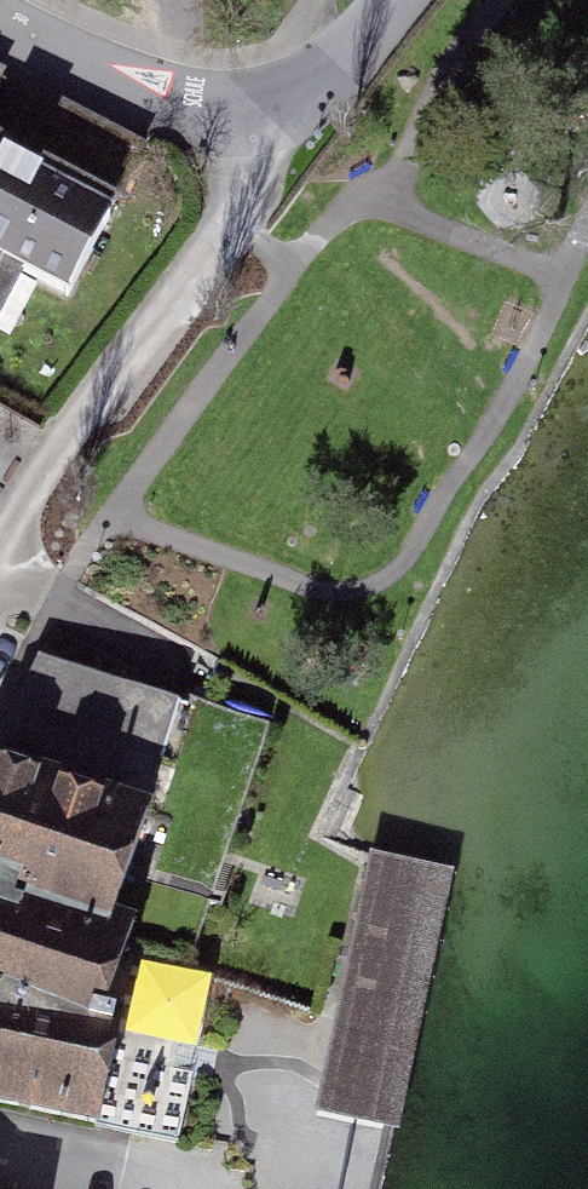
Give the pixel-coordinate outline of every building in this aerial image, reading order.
[(0,159),(0,286),(8,271),(58,299),(104,216),(0,159)] [(51,650),(1,748),(0,749),(0,1103),(92,1126),(109,1027),(90,1018),(113,937),(103,930),(152,806),(183,693),(51,650)] [(359,857),(309,1095),(397,1113),(447,875),(359,857)] [(140,949),(130,1013),(202,1025),(212,960),(140,949)] [(119,1039),(106,1115),(181,1128),(194,1052),(119,1039)]
